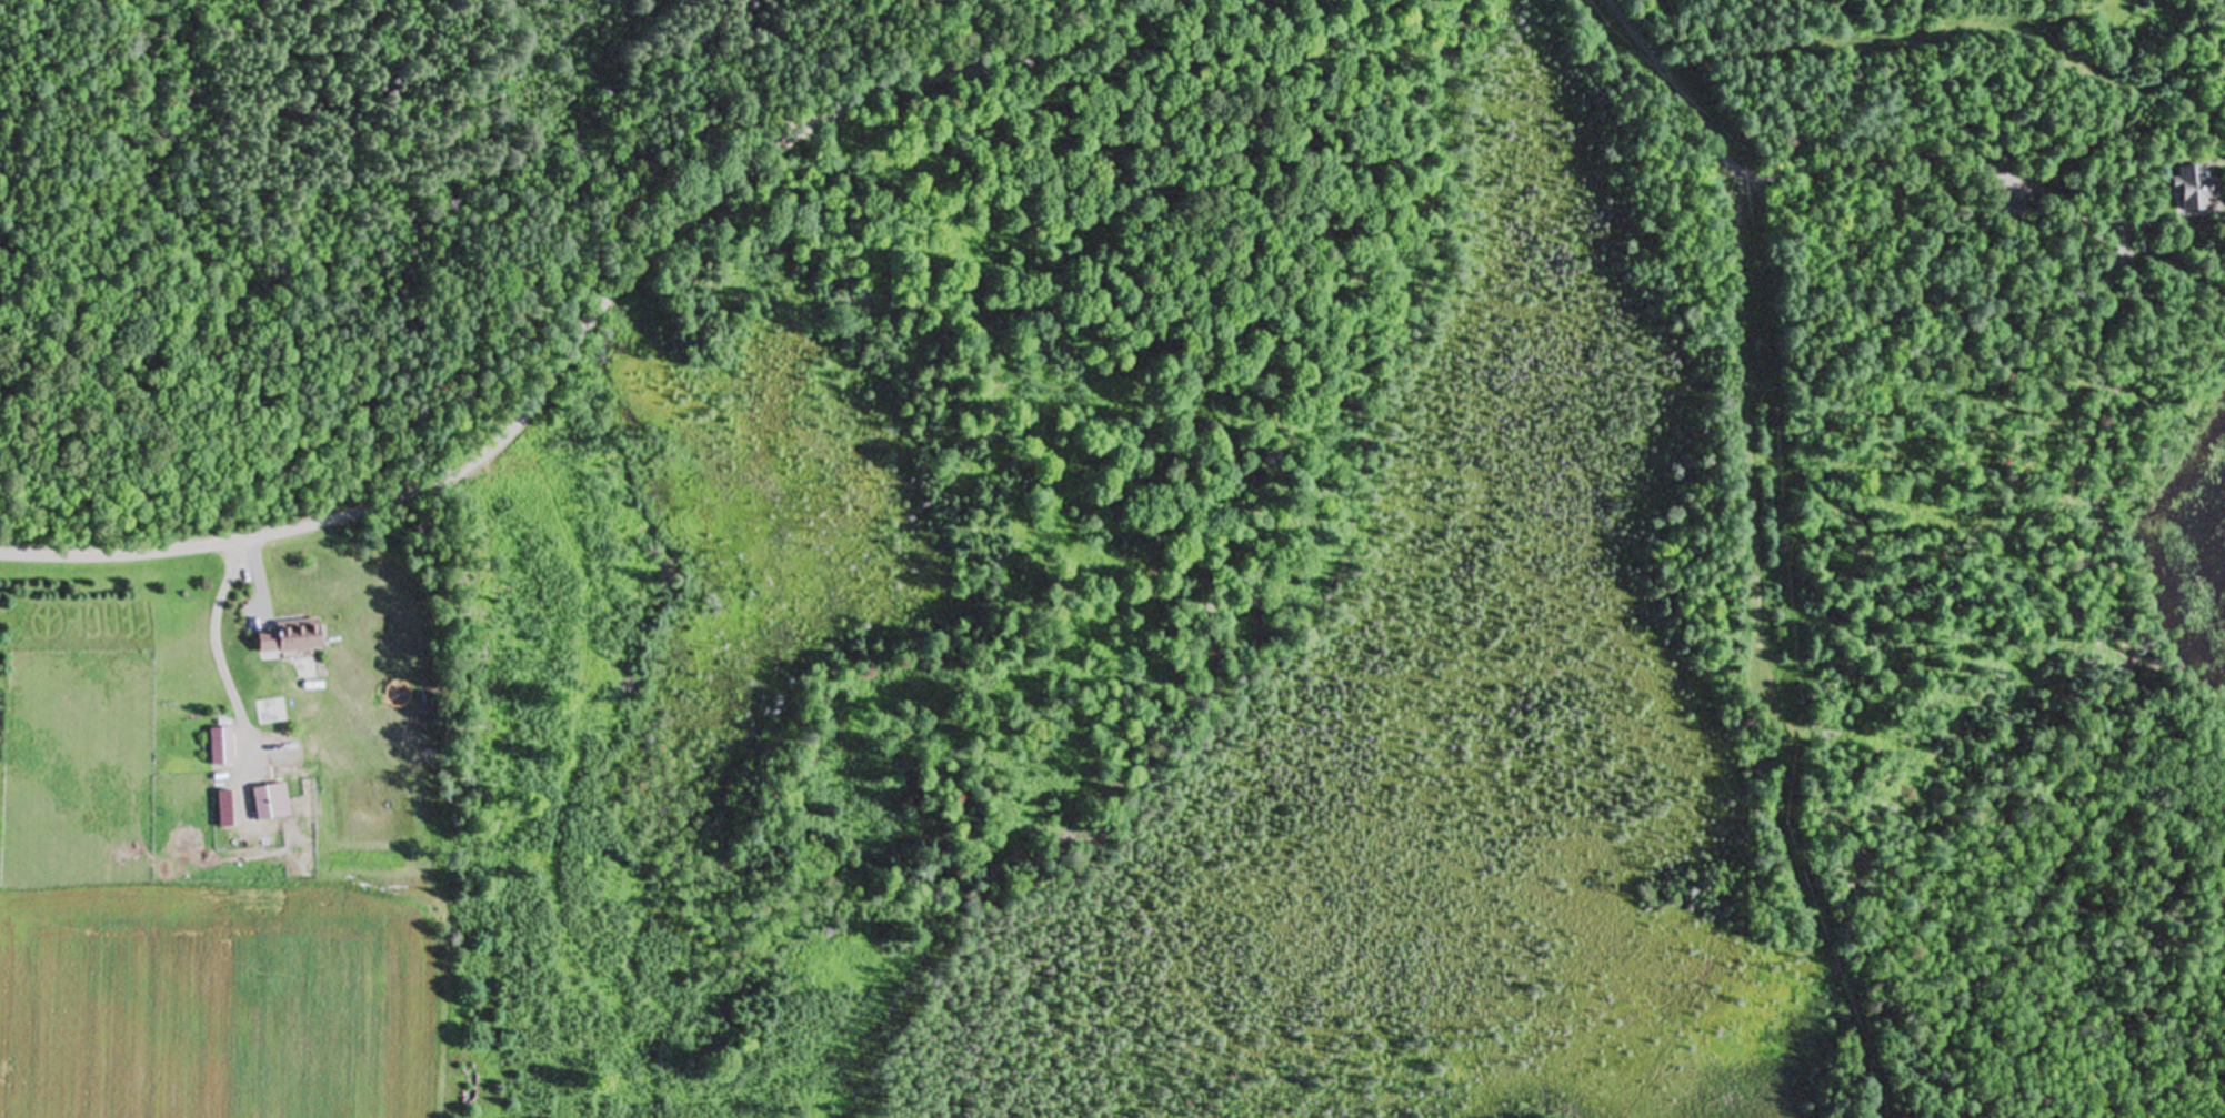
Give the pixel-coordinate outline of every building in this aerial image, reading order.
[(2173,169),(2175,214),(2201,212),(2201,200),(2210,200),(2209,180),(2199,180),(2198,167),(2173,169)] [(2017,221),(2023,201),(1993,193),(1987,212),(2017,221)] [(260,624),(261,652),(328,649),(327,622),(260,624)] [(211,728),(211,763),(232,763),(232,728),(211,728)] [(254,789),(260,821),(292,814),(286,782),(254,789)]
